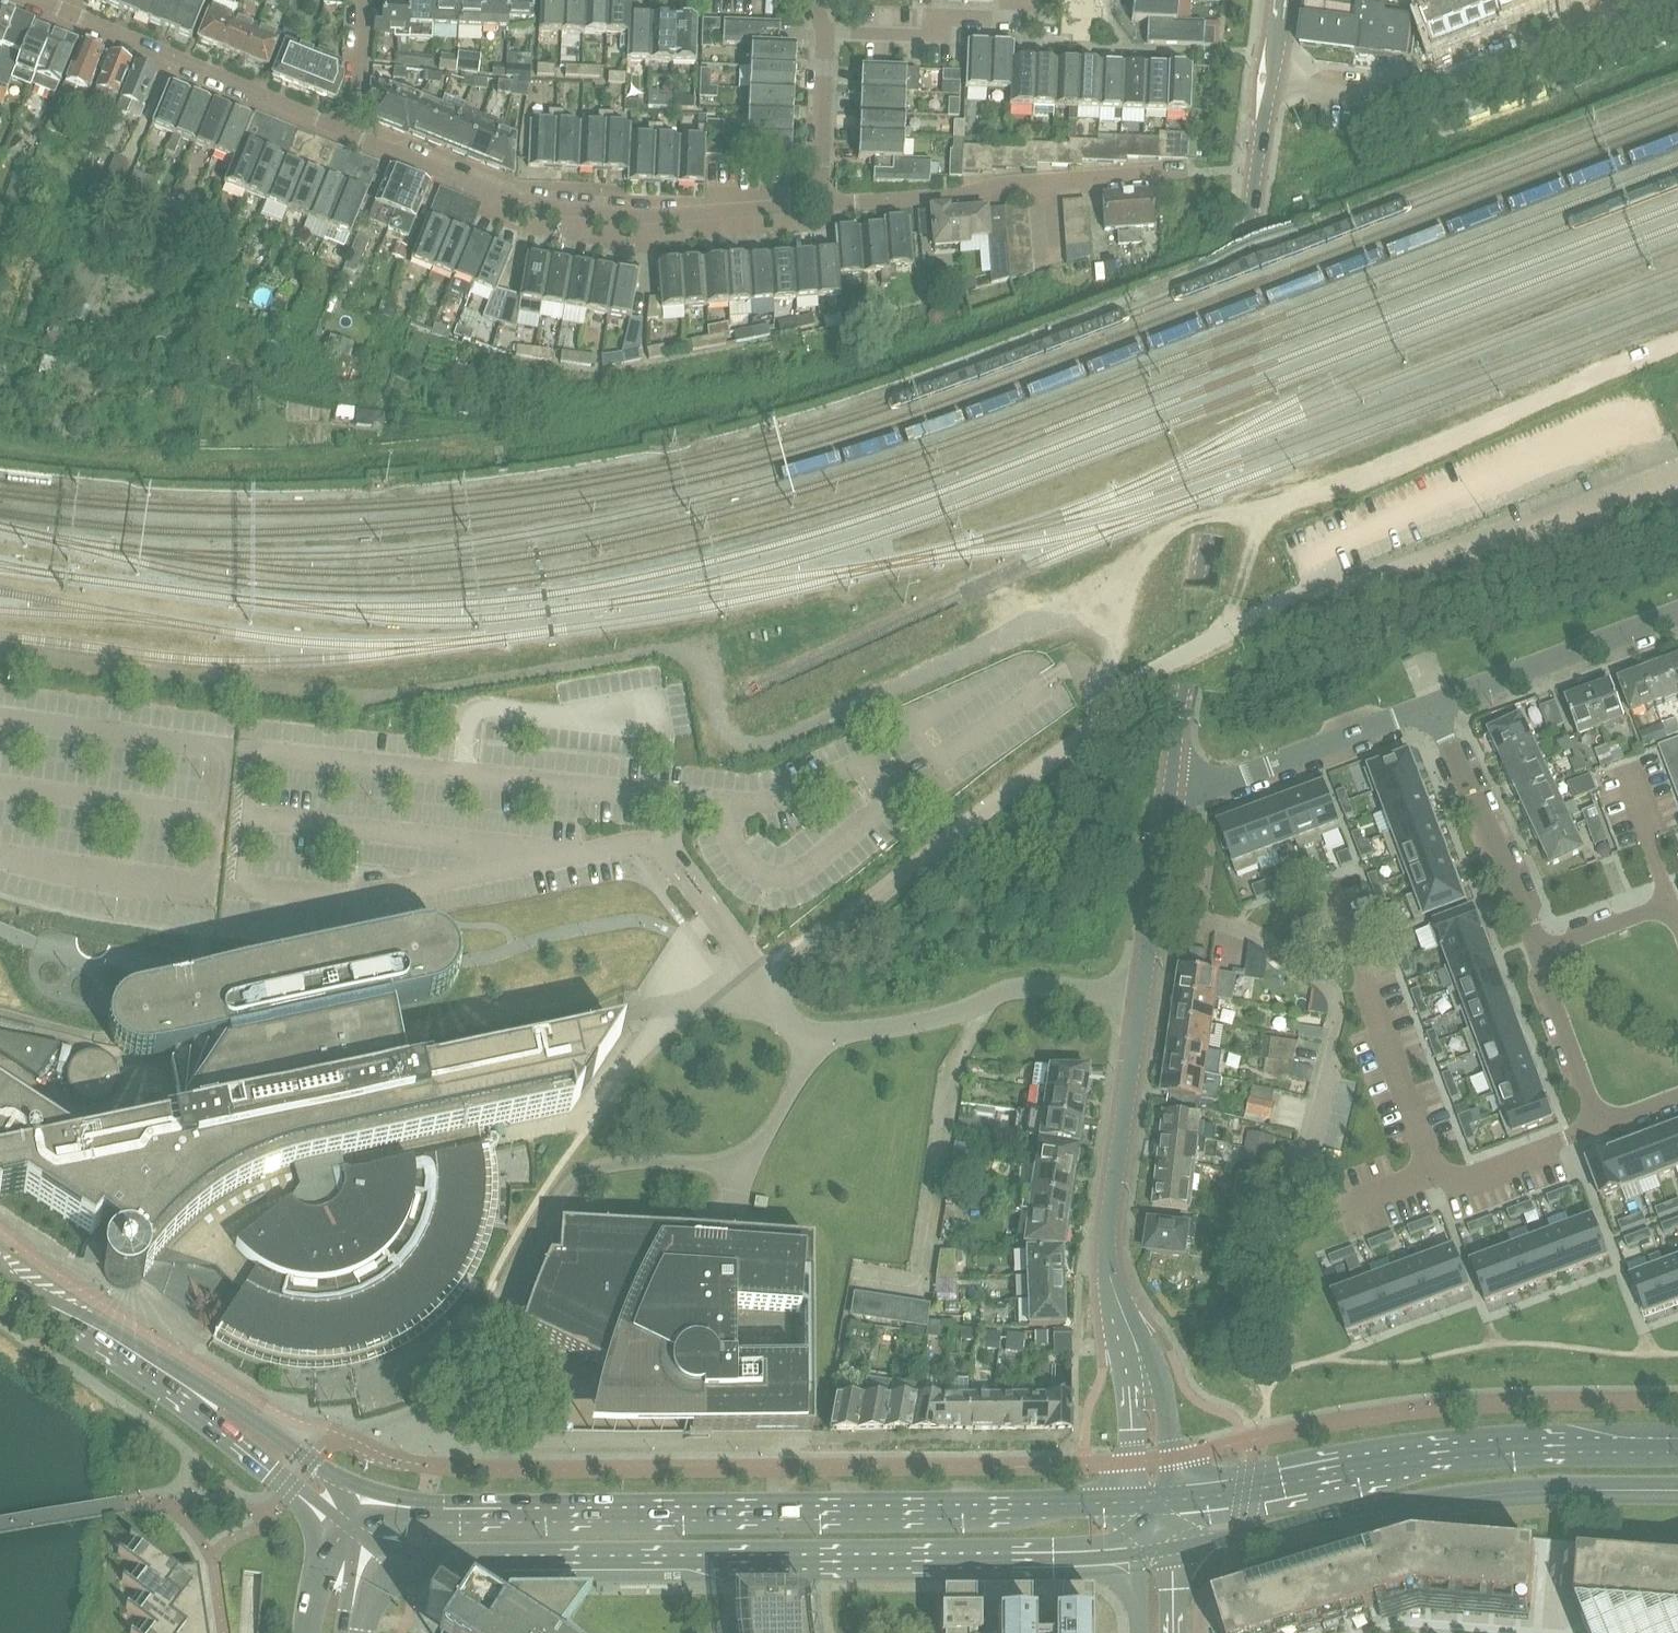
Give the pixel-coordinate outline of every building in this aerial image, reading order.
[(113,7),(139,17),(146,0),(116,0),(113,7)] [(139,17),(164,28),(175,0),(146,0),(139,17)] [(206,0),(175,0),(164,28),(190,38),(206,0)] [(322,19),(332,19),(333,5),(345,6),(346,0),(323,0),(322,19)] [(374,33),(394,34),(394,39),(396,40),(397,53),(396,64),(407,65),(409,55),(410,55),(409,40),(408,40),(407,34),(408,26),(407,26),(409,0),(383,0),(382,17),(375,16),(374,33)] [(407,26),(408,26),(407,34),(408,40),(409,40),(410,40),(410,39),(432,40),(432,27),(433,0),(409,0),(407,26)] [(458,28),(459,0),(433,0),(432,27),(458,28)] [(481,29),(482,0),(459,0),(458,28),(481,29)] [(481,29),(507,29),(508,22),(507,21),(508,0),(482,0),(481,29)] [(533,0),(508,0),(507,21),(508,22),(532,22),(533,0)] [(538,32),(561,33),(562,0),(540,0),(538,32)] [(583,34),(585,0),(562,0),(561,33),(583,34)] [(606,35),(607,0),(585,0),(583,34),(606,35)] [(627,36),(628,36),(629,16),(630,16),(631,0),(607,0),(606,35),(627,36)] [(1147,21),(1147,20),(1176,22),(1176,21),(1177,0),(1132,0),(1131,21),(1147,21)] [(1300,46),(1353,53),(1358,11),(1360,0),(1305,0),(1300,46)] [(1416,8),(1432,49),(1560,0),(1421,0),(1423,5),(1416,8)] [(1358,11),(1353,53),(1357,53),(1359,58),(1367,59),(1371,55),(1380,56),(1385,8),(1377,7),(1376,13),(1358,11)] [(1385,8),(1380,56),(1390,57),(1392,62),(1400,63),(1404,59),(1406,59),(1410,22),(1397,20),(1398,9),(1385,8)] [(210,9),(197,41),(220,50),(233,18),(210,9)] [(15,16),(0,10),(0,52),(15,16)] [(15,16),(0,52),(0,62),(15,68),(35,24),(15,16)] [(627,36),(626,61),(649,62),(651,17),(630,16),(629,16),(628,36),(627,36)] [(649,62),(671,63),(673,18),(651,17),(649,62)] [(220,50),(243,59),(256,27),(233,18),(220,50)] [(695,64),(696,19),(673,18),(671,63),(695,64)] [(701,39),(711,39),(712,30),(719,31),(719,21),(702,20),(701,39)] [(1214,29),(1203,28),(1204,22),(1176,21),(1176,22),(1147,20),(1147,21),(1146,44),(1213,46),(1214,29)] [(750,45),(779,46),(779,45),(780,23),(723,21),(722,43),(750,45)] [(53,31),(35,24),(15,68),(11,79),(30,87),(31,85),(53,31)] [(267,69),(280,37),(256,27),(243,59),(267,69)] [(77,41),(53,31),(31,85),(55,95),(77,41)] [(711,39),(701,39),(701,48),(711,48),(711,39)] [(300,40),(296,51),(285,47),(272,80),(282,84),(281,85),(290,88),(290,87),(304,92),(311,75),(310,74),(316,59),(315,59),(303,54),(307,43),(300,40)] [(82,43),(65,83),(61,93),(60,94),(59,95),(59,96),(59,98),(59,99),(59,101),(59,102),(60,103),(61,104),(62,105),(64,106),(65,106),(67,106),(68,106),(70,106),(71,105),(72,104),(73,103),(74,102),(74,100),(74,99),(74,97),(74,96),(73,94),(76,88),(87,92),(104,52),(82,43)] [(965,89),(989,90),(990,45),(967,44),(965,89)] [(750,45),(750,67),(794,69),(795,46),(779,45),(779,46),(750,45)] [(989,90),(1009,90),(1010,90),(1011,62),(1012,62),(1012,46),(990,45),(989,90)] [(319,50),(315,59),(316,59),(310,74),(311,75),(304,92),(316,97),(315,98),(324,101),(334,105),(342,87),(342,70),(330,65),(334,56),(319,50)] [(457,58),(456,57),(456,72),(478,74),(480,55),(458,53),(457,58)] [(112,110),(131,63),(110,54),(97,86),(91,101),(112,110)] [(529,79),(530,65),(531,55),(506,54),(506,67),(505,67),(504,77),(505,77),(505,79),(513,79),(514,77),(529,79)] [(407,65),(419,67),(430,68),(432,58),(410,55),(409,55),(407,65)] [(440,55),(438,69),(438,70),(456,72),(456,57),(440,55)] [(1009,106),(1032,107),(1033,63),(1012,62),(1011,62),(1010,90),(1009,90),(1009,106)] [(1056,64),(1033,63),(1032,107),(1031,114),(1054,115),(1054,108),(1056,64)] [(144,107),(142,106),(156,73),(135,64),(121,97),(114,114),(119,116),(121,112),(126,114),(126,113),(140,118),(144,107)] [(1054,108),(1069,108),(1068,120),(1076,121),(1078,65),(1056,64),(1054,108)] [(493,65),(492,76),(504,77),(505,67),(493,65)] [(536,76),(554,76),(554,66),(537,65),(536,76)] [(1076,121),(1077,109),(1099,110),(1101,66),(1078,65),(1076,121)] [(565,66),(565,77),(582,77),(582,67),(565,66)] [(1099,110),(1122,110),(1123,66),(1101,66),(1099,110)] [(1122,110),(1144,111),(1146,67),(1123,66),(1122,110)] [(600,67),(582,67),(582,77),(599,78),(600,67)] [(750,67),(749,89),(793,91),(794,69),(750,67)] [(1144,111),(1167,112),(1169,68),(1146,67),(1144,111)] [(394,68),(393,79),(405,80),(406,69),(394,68)] [(1190,69),(1169,68),(1167,112),(1189,113),(1190,69)] [(918,71),(905,70),(861,69),(860,92),(904,93),(917,94),(918,71)] [(711,70),(700,70),(700,87),(710,88),(711,70)] [(942,81),(959,83),(960,72),(942,71),(942,81)] [(450,75),(429,72),(428,83),(449,86),(450,75)] [(608,73),(607,83),(625,84),(626,74),(608,73)] [(473,77),(461,76),(460,87),(472,88),(473,77)] [(485,78),(473,77),(472,88),(484,89),(485,78)] [(529,98),(529,80),(529,79),(514,77),(513,79),(512,83),(513,83),(511,96),(511,97),(529,98)] [(497,94),(511,96),(513,83),(512,83),(498,81),(497,94)] [(370,120),(386,126),(402,87),(388,86),(387,89),(372,83),(370,120)] [(406,134),(408,130),(422,92),(420,97),(411,93),(411,88),(402,84),(402,87),(386,126),(406,134)] [(168,86),(151,126),(173,135),(190,94),(168,86)] [(717,98),(717,97),(717,88),(710,88),(700,87),(699,98),(717,98)] [(749,89),(748,112),(792,114),(793,91),(749,89)] [(647,107),(670,108),(670,97),(659,97),(659,91),(648,91),(647,107)] [(408,130),(427,138),(440,105),(430,101),(432,96),(422,92),(408,130)] [(860,92),(859,114),(903,116),(904,93),(860,92)] [(180,138),(194,144),(210,103),(190,94),(173,135),(166,151),(174,155),(180,138)] [(670,108),(687,109),(688,98),(670,97),(670,108)] [(947,117),(955,117),(958,117),(959,100),(948,99),(947,117)] [(642,112),(642,107),(642,102),(624,101),(624,112),(642,112)] [(194,144),(214,152),(231,111),(210,103),(194,144)] [(427,138),(447,146),(463,109),(453,105),(452,110),(440,105),(427,138)] [(447,146),(467,154),(481,122),(481,121),(482,117),(463,109),(447,146)] [(530,121),(529,158),(528,167),(554,168),(556,109),(549,109),(548,122),(530,121)] [(554,168),(579,169),(580,123),(562,123),(563,109),(556,109),(554,168)] [(214,152),(233,160),(234,160),(242,143),(243,144),(253,120),(231,111),(214,152)] [(598,124),(580,123),(579,169),(603,170),(606,111),(598,111),(598,124)] [(603,170),(628,171),(630,125),(613,125),(613,112),(606,111),(603,170)] [(748,112),(747,134),(791,136),(792,114),(748,112)] [(859,114),(859,136),(903,138),(903,116),(859,114)] [(467,154),(487,163),(500,129),(499,129),(502,125),(482,117),(481,121),(481,122),(467,154)] [(47,130),(55,133),(58,122),(50,119),(47,130)] [(282,124),(270,119),(265,131),(277,136),(282,124)] [(917,120),(917,136),(932,137),(932,121),(917,120)] [(705,121),(705,125),(705,132),(723,133),(723,131),(726,131),(727,124),(723,124),(723,122),(705,121)] [(964,122),(955,122),(953,121),(952,139),(963,140),(964,122)] [(631,125),(630,125),(628,171),(627,181),(653,182),(655,123),(648,123),(647,136),(630,135),(631,125)] [(653,182),(677,183),(679,137),(662,136),(663,123),(655,123),(653,182)] [(703,184),(704,155),(705,145),(705,132),(705,125),(697,125),(697,138),(679,137),(677,183),(703,184)] [(90,133),(82,129),(81,129),(76,142),(85,146),(90,133)] [(511,173),(513,158),(515,135),(500,129),(487,163),(511,173)] [(271,149),(277,136),(265,131),(260,144),(271,149)] [(1171,146),(1171,134),(1158,133),(1157,146),(1171,146)] [(790,159),(791,136),(747,134),(746,157),(790,159)] [(322,141),(311,136),(306,148),(317,153),(322,141)] [(859,136),(858,158),(902,159),(903,138),(859,136)] [(1127,137),(1126,137),(1113,136),(1113,149),(1127,149),(1127,137)] [(1142,137),(1127,137),(1127,149),(1113,149),(1112,162),(1125,163),(1125,158),(1141,159),(1142,137)] [(963,140),(952,139),(952,151),(950,151),(949,153),(962,154),(963,151),(963,146),(963,140)] [(1068,166),(1068,152),(1081,153),(1082,140),(1069,140),(1068,146),(1052,145),(1051,166),(1068,166)] [(223,184),(245,193),(262,152),(243,144),(242,143),(234,160),(233,160),(223,184)] [(1036,158),(1037,143),(1023,143),(1023,157),(1036,158)] [(722,146),(705,145),(704,155),(722,156),(722,146)] [(962,154),(962,172),(978,173),(978,160),(979,146),(963,146),(963,151),(962,154)] [(979,146),(978,160),(991,160),(992,147),(979,146)] [(1170,160),(1171,146),(1157,146),(1157,159),(1170,160)] [(1007,148),(992,147),(991,160),(978,160),(978,173),(991,173),(991,168),(1006,169),(1007,148)] [(312,165),(317,153),(306,148),(301,161),(312,165)] [(245,193),(266,201),(283,160),(262,152),(245,193)] [(1081,167),(1081,153),(1068,152),(1068,166),(1081,167)] [(363,157),(351,153),(347,165),(358,169),(363,157)] [(948,177),(961,177),(962,172),(962,154),(949,153),(948,177)] [(131,163),(115,157),(114,157),(102,189),(97,200),(113,207),(131,163)] [(1036,170),(1036,158),(1023,157),(1023,169),(1036,170)] [(929,184),(929,176),(930,160),(902,159),(858,158),(858,159),(873,159),(873,182),(929,184)] [(266,201),(287,210),(304,169),(283,160),(266,201)] [(353,182),(358,169),(347,165),(341,177),(353,182)] [(389,168),(375,203),(367,221),(387,229),(388,229),(409,176),(389,168)] [(287,210),(308,218),(324,177),(304,169),(287,210)] [(415,220),(430,184),(409,176),(388,229),(387,229),(383,240),(393,244),(404,216),(415,220)] [(308,218),(328,227),(345,185),(324,177),(308,218)] [(121,203),(142,211),(146,201),(137,198),(143,183),(130,178),(121,203)] [(345,247),(366,194),(345,185),(328,227),(324,238),(345,247)] [(1153,227),(1151,198),(1151,193),(1126,194),(1130,245),(1141,244),(1140,228),(1153,227)] [(466,199),(455,194),(450,207),(461,211),(466,199)] [(1104,231),(1117,230),(1118,246),(1130,245),(1126,194),(1101,196),(1104,231)] [(162,220),(178,226),(186,207),(169,200),(165,209),(166,210),(162,220)] [(202,204),(195,224),(205,228),(212,207),(213,204),(203,201),(202,204)] [(1085,202),(1061,204),(1062,215),(1086,214),(1086,203),(1085,202)] [(146,213),(162,220),(166,210),(165,209),(150,203),(146,213)] [(1028,206),(1004,208),(1005,219),(1029,218),(1028,206)] [(456,224),(461,211),(450,207),(445,219),(456,224)] [(933,247),(950,245),(959,245),(955,212),(948,213),(948,208),(930,209),(933,247)] [(988,238),(989,251),(990,274),(961,282),(964,293),(991,286),(991,284),(1009,280),(1007,264),(1007,253),(1006,242),(1005,231),(1005,229),(987,231),(986,210),(955,212),(959,245),(969,244),(968,239),(988,238)] [(1062,215),(1063,226),(1087,225),(1086,214),(1062,215)] [(883,220),(883,225),(886,266),(895,266),(912,264),(909,218),(883,220)] [(1005,219),(1005,229),(1005,231),(1029,229),(1029,218),(1005,219)] [(427,219),(412,257),(411,260),(432,268),(448,227),(427,219)] [(186,229),(184,234),(200,240),(204,230),(194,226),(188,224),(186,229)] [(883,225),(862,227),(866,273),(880,271),(881,283),(889,282),(889,277),(895,277),(895,266),(886,266),(883,225)] [(1063,226),(1064,238),(1088,236),(1087,225),(1063,226)] [(432,268),(453,277),(447,290),(469,236),(448,227),(432,268)] [(845,274),(866,273),(862,227),(833,229),(835,251),(836,251),(837,275),(838,275),(839,287),(846,286),(845,274)] [(1030,240),(1029,229),(1005,231),(1006,242),(1030,240)] [(344,268),(341,277),(352,281),(369,240),(357,235),(344,268)] [(447,290),(468,299),(489,244),(469,236),(447,290)] [(1064,238),(1064,249),(1089,247),(1088,236),(1064,238)] [(1031,251),(1030,240),(1006,242),(1007,253),(1031,251)] [(407,247),(399,244),(394,257),(403,260),(407,247)] [(474,285),(492,292),(485,316),(501,320),(508,293),(496,290),(511,253),(489,244),(468,299),(474,285)] [(1064,249),(1065,263),(1065,264),(1089,257),(1089,247),(1064,249)] [(835,251),(814,253),(817,297),(840,295),(839,287),(838,275),(837,275),(836,251),(835,251)] [(1032,262),(1031,251),(1007,253),(1007,264),(1032,262)] [(814,253),(791,255),(795,299),(817,297),(814,253)] [(791,255),(769,256),(772,301),(795,299),(791,255)] [(769,256),(747,258),(750,303),(772,301),(769,256)] [(526,257),(520,296),(508,293),(501,320),(515,324),(518,312),(539,316),(541,304),(548,260),(526,257)] [(747,258),(724,260),(728,304),(750,303),(747,258)] [(541,304),(563,307),(570,264),(548,260),(541,304)] [(724,260),(702,262),(705,306),(728,304),(724,260)] [(1075,264),(1078,273),(1089,269),(1087,260),(1075,264)] [(702,262),(680,263),(683,308),(705,306),(702,262)] [(1033,274),(1032,262),(1007,264),(1009,280),(1033,274)] [(657,265),(660,294),(661,310),(683,308),(680,263),(657,265)] [(563,307),(586,311),(592,268),(570,264),(563,307)] [(586,311),(607,315),(614,271),(592,268),(586,311)] [(607,315),(630,319),(637,275),(614,271),(607,315)] [(381,315),(385,303),(381,302),(377,313),(381,315)] [(395,309),(386,305),(383,313),(391,317),(395,309)] [(464,308),(457,325),(473,331),(479,314),(464,308)] [(823,317),(825,328),(842,324),(840,313),(823,317)] [(257,321),(264,323),(268,316),(260,314),(257,321)] [(811,315),(796,318),(798,329),(814,325),(811,315)] [(796,318),(777,323),(780,333),(798,329),(796,318)] [(621,353),(623,364),(641,361),(638,351),(640,350),(642,321),(630,319),(621,353)] [(451,329),(448,328),(435,323),(434,324),(431,333),(447,339),(451,329)] [(453,335),(463,339),(470,341),(474,331),(473,331),(457,325),(453,335)] [(768,325),(751,329),(753,339),(770,335),(768,325)] [(733,332),(735,341),(736,342),(753,339),(751,329),(733,332)] [(692,351),(709,347),(707,337),(697,339),(696,334),(689,335),(690,341),(684,342),(686,352),(692,351)] [(709,347),(726,343),(724,334),(707,337),(709,347)] [(516,346),(515,356),(533,358),(534,348),(516,346)] [(666,356),(665,355),(664,346),(646,349),(648,359),(666,356)] [(551,350),(534,348),(533,358),(550,360),(551,350)] [(582,354),(579,354),(578,364),(594,366),(595,356),(592,356),(592,352),(586,351),(586,350),(582,350),(582,354)] [(579,354),(561,352),(560,362),(578,364),(579,354)] [(345,410),(344,425),(364,426),(364,410),(345,410)] [(1665,663),(1677,696),(1677,658),(1665,663)] [(1665,663),(1642,672),(1654,705),(1677,696),(1665,663)] [(1619,680),(1632,714),(1654,705),(1642,672),(1619,680)] [(1625,719),(1611,683),(1587,692),(1600,728),(1625,719)] [(1565,701),(1578,736),(1600,728),(1587,692),(1565,701)] [(1565,725),(1556,701),(1539,707),(1549,731),(1565,725)] [(1489,732),(1499,754),(1536,737),(1532,728),(1527,730),(1521,717),(1489,732)] [(1677,734),(1677,725),(1675,719),(1663,724),(1662,723),(1661,723),(1667,738),(1677,734)] [(1656,743),(1667,738),(1661,723),(1650,727),(1656,743)] [(1499,754),(1510,777),(1542,762),(1536,748),(1540,746),(1536,737),(1499,754)] [(1561,753),(1572,748),(1578,745),(1576,738),(1570,741),(1569,737),(1556,742),(1561,753)] [(1677,752),(1677,738),(1659,746),(1663,758),(1677,752)] [(1613,763),(1614,762),(1625,758),(1618,741),(1607,746),(1613,763)] [(1575,775),(1586,770),(1587,770),(1583,759),(1578,745),(1572,748),(1577,758),(1570,761),(1575,775)] [(1613,763),(1607,746),(1596,750),(1602,767),(1613,763)] [(1663,758),(1668,769),(1677,766),(1677,752),(1663,758)] [(1417,776),(1409,754),(1369,769),(1377,790),(1417,776)] [(1510,777),(1520,799),(1557,782),(1553,773),(1548,775),(1542,762),(1510,777)] [(1677,781),(1677,766),(1668,769),(1672,783),(1677,781)] [(1578,783),(1580,782),(1586,796),(1594,792),(1586,770),(1575,775),(1578,783)] [(1427,795),(1424,786),(1421,788),(1417,776),(1377,790),(1385,811),(1427,795)] [(1520,799),(1530,821),(1563,807),(1556,793),(1561,791),(1557,782),(1520,799)] [(1339,825),(1324,785),(1312,790),(1310,787),(1301,791),(1317,833),(1339,825)] [(1349,801),(1344,789),(1336,792),(1341,804),(1349,801)] [(1317,833),(1301,791),(1292,794),(1294,797),(1282,801),(1296,841),(1317,833)] [(1432,817),(1428,805),(1431,804),(1427,795),(1385,811),(1393,832),(1432,817)] [(1296,841),(1282,801),(1270,806),(1269,803),(1260,806),(1276,848),(1296,841)] [(1354,813),(1349,801),(1341,804),(1345,816),(1354,813)] [(1240,817),(1255,856),(1276,848),(1260,806),(1251,810),(1252,812),(1240,817)] [(1596,806),(1595,807),(1581,812),(1585,823),(1586,822),(1586,823),(1599,817),(1600,817),(1596,806)] [(1530,821),(1541,843),(1573,829),(1563,807),(1530,821)] [(1255,856),(1240,817),(1218,825),(1224,840),(1221,841),(1225,851),(1227,850),(1233,864),(1255,856)] [(1443,837),(1440,828),(1437,829),(1432,817),(1393,832),(1401,853),(1443,837)] [(1608,841),(1599,817),(1586,823),(1595,845),(1608,841)] [(1541,843),(1551,866),(1584,851),(1573,829),(1541,843)] [(1360,830),(1352,833),(1357,846),(1365,843),(1360,830)] [(1448,859),(1444,847),(1446,846),(1443,837),(1401,853),(1409,874),(1448,859)] [(1369,855),(1365,843),(1357,846),(1361,858),(1369,855)] [(1350,855),(1338,859),(1341,867),(1353,863),(1350,855)] [(1416,895),(1456,880),(1456,881),(1459,880),(1455,870),(1453,871),(1448,859),(1409,874),(1416,895)] [(1308,871),(1311,879),(1323,874),(1320,866),(1308,871)] [(1308,871),(1295,875),(1298,883),(1311,879),(1308,871)] [(1376,872),(1368,875),(1372,887),(1380,884),(1376,872)] [(1456,881),(1456,880),(1416,895),(1425,917),(1464,902),(1456,881)] [(1266,886),(1269,894),(1281,890),(1278,882),(1266,886)] [(1385,897),(1380,884),(1372,887),(1377,900),(1385,897)] [(1266,886),(1254,891),(1257,899),(1269,894),(1266,886)] [(1443,946),(1482,932),(1474,910),(1434,925),(1443,946)] [(1397,927),(1392,915),(1384,918),(1388,931),(1397,927)] [(137,990),(131,992),(125,995),(120,999),(116,1004),(113,1009),(110,1015),(109,1022),(109,1028),(111,1034),(113,1040),(117,1045),(121,1050),(126,1054),(132,1056),(138,1058),(144,1058),(151,1058),(221,1043),(223,1050),(172,1061),(185,1125),(79,1147),(0,1095),(0,1197),(22,1192),(91,1237),(99,1228),(115,1240),(106,1254),(104,1259),(103,1261),(103,1266),(103,1271),(104,1273),(105,1277),(108,1280),(111,1283),(115,1286),(119,1287),(125,1288),(131,1286),(135,1285),(139,1283),(142,1278),(154,1262),(161,1253),(214,1269),(227,1281),(242,1294),(215,1336),(257,1356),(302,1364),(337,1363),(371,1355),(393,1346),(413,1335),(444,1307),(466,1277),(481,1243),(488,1215),(490,1194),(490,1171),(487,1150),(457,1157),(453,1135),(570,1111),(620,1034),(413,1077),(402,1079),(401,1071),(402,1070),(389,1008),(433,999),(440,997),(445,993),(451,989),(455,984),(458,978),(460,972),(460,965),(460,958),(458,952),(454,946),(450,941),(445,936),(439,933),(432,931),(426,931),(419,932),(350,946),(255,966),(208,976),(200,977),(137,990)] [(1450,967),(1490,953),(1482,932),(1443,946),(1450,967)] [(1404,947),(1396,950),(1400,962),(1408,959),(1404,947)] [(1207,951),(1203,951),(1191,949),(1190,960),(1206,962),(1207,951)] [(1458,988),(1498,973),(1490,953),(1450,967),(1458,988)] [(1413,972),(1408,959),(1400,962),(1405,975),(1413,972)] [(1182,968),(1179,994),(1216,1000),(1220,973),(1182,968)] [(1466,1009),(1506,994),(1498,973),(1458,988),(1466,1009)] [(1419,989),(1411,992),(1416,1004),(1424,1001),(1419,989)] [(1308,1012),(1327,1015),(1328,1008),(1327,1008),(1327,1007),(1327,1006),(1327,1005),(1327,1004),(1327,1003),(1326,1002),(1326,1001),(1326,1000),(1325,1000),(1325,999),(1324,998),(1323,997),(1323,996),(1322,996),(1322,995),(1321,995),(1321,994),(1320,994),(1318,993),(1312,991),(1308,1012)] [(1179,994),(1175,1019),(1217,1025),(1237,1028),(1238,1018),(1214,1015),(1216,1000),(1179,994)] [(1474,1030),(1513,1015),(1506,994),(1466,1009),(1474,1030)] [(1429,1013),(1424,1001),(1416,1004),(1420,1016),(1429,1013)] [(1482,1051),(1521,1036),(1513,1015),(1474,1030),(1482,1051)] [(1175,1019),(1171,1045),(1209,1050),(1211,1039),(1216,1039),(1217,1025),(1175,1019)] [(1324,1030),(1306,1027),(1304,1038),(1321,1040),(1324,1030)] [(1435,1031),(1427,1034),(1432,1046),(1440,1043),(1435,1031)] [(1490,1072),(1529,1057),(1521,1036),(1482,1051),(1490,1072)] [(1294,1062),(1298,1042),(1271,1039),(1262,1037),(1259,1058),(1266,1059),(1267,1058),(1294,1062)] [(1444,1055),(1440,1043),(1432,1046),(1436,1058),(1444,1055)] [(1171,1045),(1168,1069),(1206,1075),(1209,1050),(1171,1045)] [(1497,1093),(1537,1078),(1529,1057),(1490,1072),(1497,1093)] [(1290,1077),(1294,1062),(1267,1058),(1266,1059),(1263,1073),(1290,1077)] [(1083,1096),(1087,1066),(1049,1067),(1049,1070),(1040,1068),(1037,1089),(1037,1090),(1083,1096)] [(1204,1088),(1206,1075),(1168,1069),(1164,1097),(1212,1104),(1214,1089),(1204,1088)] [(1451,1072),(1443,1075),(1447,1088),(1455,1085),(1451,1072)] [(1505,1114),(1545,1099),(1537,1078),(1497,1093),(1505,1114)] [(1276,1105),(1283,1107),(1286,1094),(1253,1086),(1253,1085),(1244,1083),(1240,1099),(1249,1101),(1245,1116),(1272,1122),(1276,1105)] [(1460,1097),(1455,1085),(1447,1088),(1452,1100),(1460,1097)] [(1080,1119),(1083,1096),(1037,1090),(1037,1089),(1023,1087),(1022,1092),(1032,1093),(1032,1097),(1025,1096),(1023,1111),(1043,1114),(1080,1119)] [(1505,1114),(1513,1135),(1553,1121),(1545,1099),(1505,1114)] [(1163,1112),(1160,1136),(1204,1141),(1215,1143),(1217,1127),(1206,1126),(1201,1126),(1202,1117),(1163,1112)] [(1076,1145),(1080,1119),(1043,1114),(1039,1140),(1076,1145)] [(1466,1114),(1458,1117),(1463,1129),(1471,1126),(1466,1114)] [(1476,1139),(1471,1126),(1463,1129),(1467,1142),(1476,1139)] [(1661,1132),(1675,1169),(1677,1168),(1677,1126),(1661,1132)] [(1661,1132),(1643,1139),(1657,1176),(1675,1169),(1661,1132)] [(1248,1135),(1246,1148),(1273,1153),(1276,1140),(1248,1135)] [(1160,1136),(1157,1159),(1197,1163),(1198,1156),(1217,1158),(1218,1143),(1215,1143),(1204,1141),(1160,1136)] [(1643,1139),(1624,1146),(1638,1183),(1657,1176),(1643,1139)] [(1038,1144),(1035,1169),(1071,1174),(1075,1150),(1038,1144)] [(1624,1146),(1606,1153),(1620,1190),(1638,1183),(1624,1146)] [(1243,1160),(1270,1166),(1273,1153),(1246,1148),(1243,1160)] [(1587,1160),(1600,1197),(1620,1190),(1606,1153),(1587,1160)] [(1157,1159),(1155,1183),(1198,1187),(1200,1172),(1196,1172),(1197,1163),(1157,1159)] [(1068,1198),(1071,1174),(1035,1169),(1019,1167),(1016,1191),(1017,1191),(1068,1198)] [(1261,1199),(1266,1177),(1239,1172),(1237,1182),(1234,1193),(1261,1199)] [(1197,1202),(1198,1187),(1155,1183),(1152,1206),(1191,1211),(1192,1202),(1197,1202)] [(1571,1187),(1559,1191),(1562,1200),(1574,1195),(1571,1187)] [(1065,1222),(1068,1198),(1017,1191),(1016,1202),(1012,1201),(1010,1213),(1019,1214),(1019,1216),(1065,1222)] [(1546,1196),(1549,1204),(1562,1200),(1559,1191),(1546,1196)] [(1667,1204),(1670,1212),(1677,1209),(1677,1200),(1667,1204)] [(1532,1202),(1519,1206),(1522,1214),(1535,1210),(1532,1202)] [(1655,1208),(1658,1217),(1670,1212),(1667,1204),(1655,1208)] [(1507,1211),(1510,1219),(1522,1214),(1519,1206),(1507,1211)] [(1643,1213),(1630,1218),(1634,1226),(1646,1221),(1643,1213)] [(1061,1246),(1065,1222),(1019,1216),(1015,1244),(1023,1245),(1061,1246)] [(1492,1216),(1480,1221),(1483,1229),(1495,1224),(1492,1216)] [(1593,1217),(1571,1226),(1586,1265),(1608,1256),(1593,1217)] [(1432,1218),(1420,1222),(1423,1230),(1435,1226),(1432,1218)] [(1618,1222),(1621,1230),(1634,1226),(1630,1218),(1618,1222)] [(1661,1225),(1664,1233),(1676,1228),(1673,1220),(1661,1225)] [(1468,1225),(1471,1234),(1483,1229),(1480,1221),(1468,1225)] [(1185,1258),(1190,1228),(1150,1222),(1148,1236),(1143,1237),(1142,1247),(1146,1249),(1146,1252),(1185,1258)] [(1408,1227),(1411,1235),(1423,1230),(1420,1222),(1408,1227)] [(812,1243),(768,1240),(679,1234),(560,1225),(558,1258),(549,1257),(537,1284),(533,1294),(526,1295),(516,1325),(691,1412),(691,1431),(813,1430),(812,1243)] [(1571,1226),(1552,1233),(1566,1272),(1586,1265),(1571,1226)] [(1649,1229),(1637,1234),(1640,1242),(1652,1238),(1649,1229)] [(1393,1232),(1381,1237),(1384,1245),(1396,1241),(1393,1232)] [(1552,1233),(1532,1240),(1547,1279),(1566,1272),(1552,1233)] [(1624,1239),(1627,1247),(1640,1242),(1637,1234),(1624,1239)] [(1368,1242),(1371,1250),(1384,1245),(1381,1237),(1368,1242)] [(1532,1240),(1512,1248),(1527,1287),(1547,1279),(1532,1240)] [(1353,1247),(1341,1252),(1344,1260),(1357,1255),(1353,1247)] [(1454,1248),(1433,1256),(1447,1295),(1469,1287),(1454,1248)] [(1512,1248),(1493,1255),(1507,1294),(1527,1287),(1512,1248)] [(1025,1251),(1026,1277),(1062,1275),(1061,1250),(1025,1251)] [(1329,1256),(1332,1265),(1344,1260),(1341,1252),(1329,1256)] [(1471,1263),(1486,1302),(1507,1294),(1493,1255),(1471,1263)] [(1433,1256),(1413,1264),(1428,1303),(1447,1295),(1433,1256)] [(1677,1289),(1677,1260),(1669,1263),(1677,1289)] [(1664,1307),(1677,1302),(1677,1289),(1669,1263),(1650,1270),(1664,1307)] [(1413,1264),(1393,1271),(1408,1310),(1428,1303),(1413,1264)] [(1650,1270),(1631,1278),(1645,1315),(1664,1307),(1650,1270)] [(1393,1271),(1374,1278),(1388,1318),(1408,1310),(1393,1271)] [(1026,1277),(1027,1302),(1063,1300),(1062,1275),(1026,1277)] [(1374,1278),(1354,1286),(1369,1325),(1388,1318),(1374,1278)] [(1332,1294),(1350,1343),(1369,1325),(1354,1286),(1332,1294)] [(1028,1327),(1064,1325),(1063,1300),(1027,1302),(1028,1327)] [(944,1302),(944,1311),(958,1310),(958,1302),(944,1302)] [(927,1321),(926,1329),(929,1329),(927,1336),(952,1340),(953,1328),(941,1327),(941,1324),(927,1321)] [(870,1347),(873,1328),(849,1324),(846,1343),(870,1347)] [(904,1327),(903,1334),(903,1337),(925,1340),(926,1336),(927,1336),(929,1329),(926,1329),(926,1330),(904,1327)] [(960,1329),(959,1340),(974,1341),(975,1330),(960,1329)] [(1071,1355),(1071,1330),(1053,1330),(1052,1355),(1071,1355)] [(1047,1332),(1034,1333),(1034,1347),(1047,1346),(1047,1332)] [(983,1348),(1002,1351),(1004,1333),(1000,1333),(1000,1339),(984,1336),(983,1348)] [(1023,1334),(1004,1333),(1002,1351),(1022,1354),(1023,1334)] [(856,1430),(881,1430),(891,1380),(866,1376),(864,1389),(856,1430)] [(881,1430),(907,1430),(915,1397),(889,1397),(892,1380),(891,1380),(881,1430)] [(1018,1430),(1043,1430),(1044,1397),(1044,1395),(1031,1396),(1031,1383),(1024,1383),(1024,1389),(1020,1389),(1020,1396),(1020,1397),(1018,1430)] [(1071,1395),(1070,1395),(1058,1395),(1057,1385),(1044,1385),(1044,1395),(1044,1397),(1043,1430),(1071,1429),(1071,1395)] [(837,1389),(829,1430),(856,1430),(864,1389),(837,1389)] [(907,1430),(941,1430),(942,1397),(942,1396),(915,1397),(907,1430)] [(941,1430),(968,1430),(968,1397),(968,1396),(942,1396),(942,1397),(941,1430)] [(968,1430),(994,1430),(995,1397),(995,1396),(968,1396),(968,1397),(968,1430)] [(994,1430),(1018,1430),(1020,1397),(1020,1396),(995,1396),(995,1397),(994,1430)] [(242,1570),(264,1572),(263,1563),(260,1555),(257,1547),(252,1539),(246,1533),(238,1527),(231,1523),(225,1521),(218,1520),(212,1520),(206,1521),(200,1523),(194,1526),(189,1529),(185,1534),(182,1539),(179,1545),(183,1570),(192,1632),(237,1632),(242,1570)] [(203,1604),(201,1595),(197,1567),(176,1571),(130,1537),(115,1552),(133,1566),(196,1612),(203,1604)] [(1535,1552),(1415,1542),(1215,1603),(1224,1632),(1296,1632),(1419,1595),(1531,1605),(1535,1552)] [(1577,1608),(1586,1632),(1677,1632),(1677,1564),(1580,1556),(1575,1608),(1577,1608)] [(205,1623),(203,1604),(196,1612),(133,1566),(119,1580),(137,1594),(190,1632),(205,1632),(207,1631),(205,1623)] [(1092,1592),(943,1591),(942,1592),(942,1611),(940,1611),(940,1632),(1092,1632),(1092,1592)] [(137,1594),(123,1608),(141,1622),(141,1621),(157,1632),(190,1632),(137,1594)] [(742,1632),(808,1632),(807,1626),(806,1612),(806,1603),(804,1598),(801,1595),(797,1594),(739,1594),(740,1602),(740,1613),(741,1632),(742,1632)] [(566,1624),(579,1606),(589,1595),(506,1595),(493,1615),(467,1598),(456,1614),(433,1599),(424,1613),(447,1628),(444,1632),(560,1632),(566,1624)] [(141,1621),(141,1622),(129,1632),(157,1632),(141,1621)]
